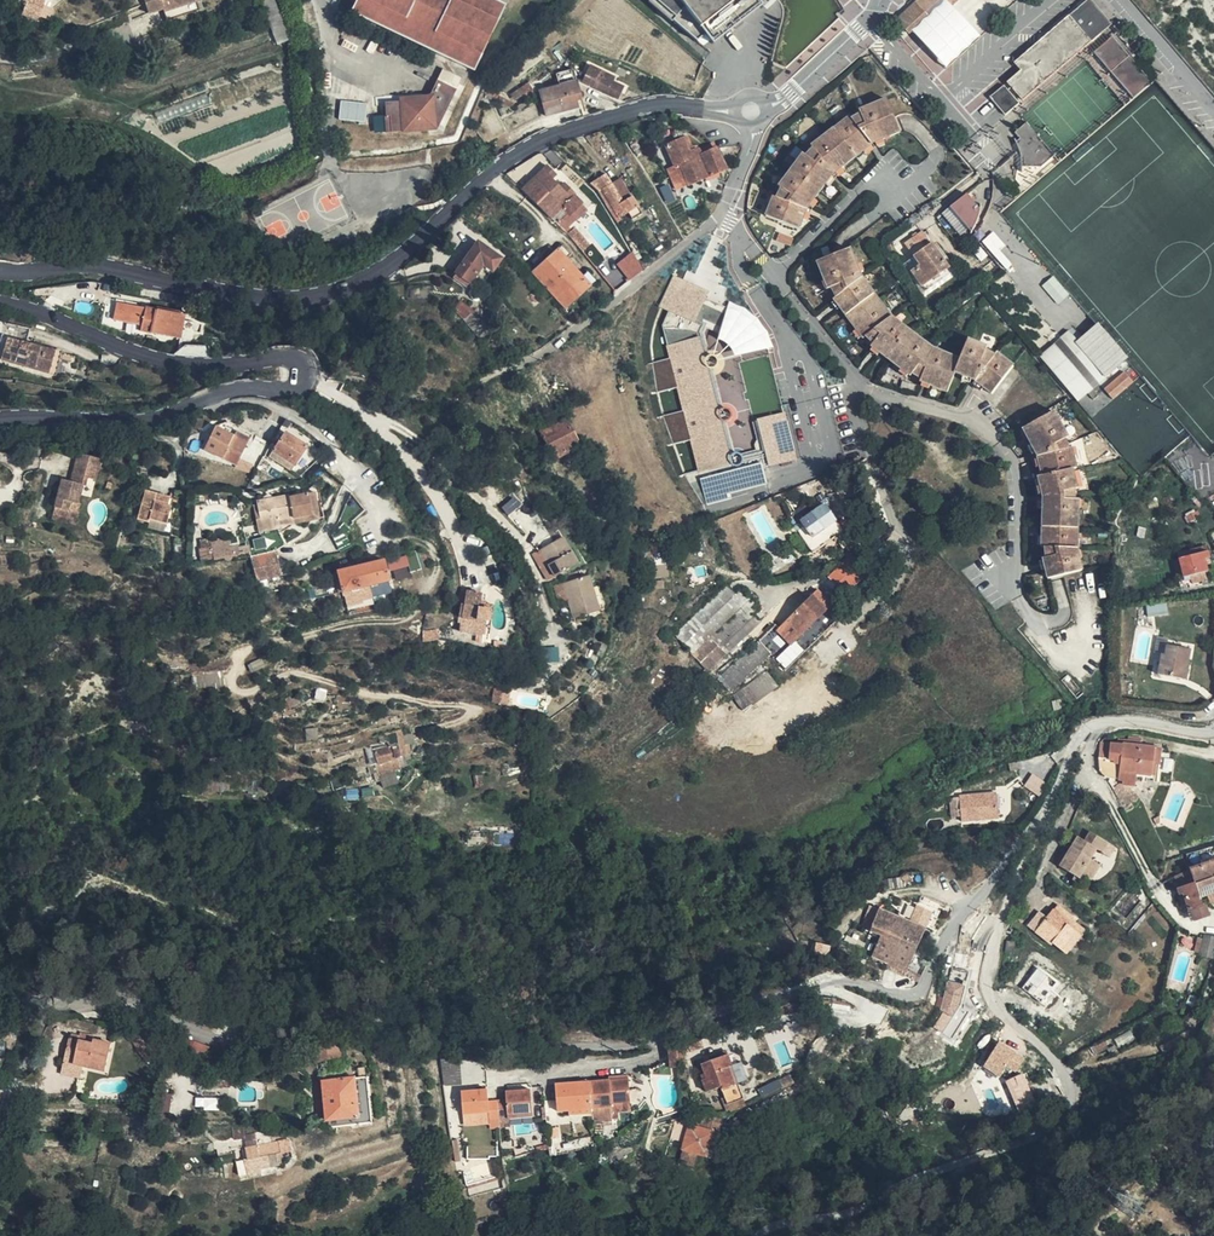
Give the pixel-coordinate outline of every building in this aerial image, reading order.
[(199,0),(144,0),(148,14),(163,9),(166,21),(200,10),(197,1),(199,0)] [(274,0),(260,0),(275,40),(287,35),(274,0)] [(504,5),(495,0),(352,0),(357,2),(353,13),(475,69),(504,5)] [(647,2),(645,6),(694,46),(698,42),(708,51),(760,10),(764,13),(772,0),(644,0),(647,2)] [(925,12),(938,0),(918,0),(915,2),(925,12)] [(897,19),(900,22),(910,33),(928,16),(925,12),(915,2),(897,19)] [(38,21),(42,9),(26,3),(22,15),(38,21)] [(1090,41),(1100,33),(1097,30),(1098,22),(1098,17),(1097,14),(1096,12),(1093,10),(1082,11),(1078,6),(1069,15),(1090,41)] [(1008,82),(1022,99),(1022,100),(1087,44),(1090,41),(1069,15),(1014,62),(1021,70),(1008,82)] [(1094,52),(1133,97),(1151,82),(1112,37),(1094,52)] [(624,87),(614,82),(609,80),(611,75),(590,65),(582,81),(619,99),(624,87)] [(431,96),(418,96),(417,99),(386,102),(389,132),(434,127),(438,126),(462,77),(444,68),(431,96)] [(559,85),(576,81),(573,69),(556,74),(559,85)] [(581,97),(576,81),(559,85),(539,91),(546,117),(579,107),(576,98),(581,97)] [(516,98),(539,91),(531,83),(514,94),(516,98)] [(1004,84),(989,95),(1004,114),(1019,102),(1004,84)] [(899,131),(887,99),(860,110),(861,113),(852,118),(850,116),(812,145),(812,147),(806,154),(804,153),(780,186),(782,188),(777,197),(774,196),(767,216),(799,227),(807,207),(833,173),(865,147),(871,143),(899,131)] [(340,100),(338,119),(365,122),(367,103),(340,100)] [(1042,161),(1043,163),(1045,162),(1054,154),(1026,121),(1015,131),(1025,141),(1039,156),(1042,161)] [(1018,145),(1019,147),(1025,141),(1015,131),(1014,131),(1019,137),(1016,140),(1018,145)] [(690,150),(693,148),(687,135),(684,136),(690,150)] [(695,147),(693,148),(690,150),(684,136),(664,145),(674,165),(679,163),(688,184),(727,167),(715,147),(703,153),(700,148),(698,147),(695,147)] [(1025,141),(1019,147),(1020,151),(1021,156),(1021,164),(1041,165),(1043,163),(1042,161),(1039,156),(1025,141)] [(677,190),(688,184),(679,163),(674,165),(676,172),(671,175),(677,190)] [(546,164),(522,189),(560,226),(565,222),(562,219),(569,213),(571,215),(572,213),(576,210),(580,214),(587,208),(582,203),(583,201),(575,194),(576,193),(568,185),(565,189),(560,185),(553,178),(557,174),(546,164)] [(643,212),(631,193),(622,199),(612,183),(605,172),(592,181),(602,187),(620,217),(628,212),(632,218),(643,212)] [(622,199),(631,193),(621,177),(612,183),(622,199)] [(977,219),(980,209),(967,193),(950,206),(971,232),(975,224),(977,219)] [(576,210),(572,213),(577,218),(580,214),(576,210)] [(566,231),(580,247),(585,242),(573,228),(570,231),(568,229),(566,231)] [(923,285),(952,264),(946,256),(943,258),(932,243),(931,244),(921,231),(906,244),(920,264),(911,271),(923,285)] [(1001,250),(1006,246),(992,231),(981,241),(1005,268),(1012,262),(1001,250)] [(478,243),(457,273),(470,281),(481,266),(489,271),(491,269),(493,270),(500,258),(478,243)] [(587,271),(582,276),(574,283),(572,281),(569,284),(562,277),(565,274),(557,265),(565,258),(571,253),(563,244),(533,271),(566,307),(595,280),(587,271)] [(991,392),(1012,366),(996,352),(994,355),(985,350),(987,348),(967,339),(959,358),(933,348),(921,339),(891,316),(860,275),(850,248),(818,260),(828,288),(832,286),(836,295),(834,297),(863,336),(866,334),(873,342),(871,345),(910,375),(912,372),(921,377),(920,380),(946,391),(954,371),(975,380),(991,392)] [(642,269),(633,252),(618,263),(630,279),(642,269)] [(574,283),(582,276),(565,258),(557,265),(565,274),(562,277),(569,284),(572,281),(574,283)] [(956,269),(952,264),(923,285),(926,291),(956,269)] [(470,281),(457,273),(454,277),(467,286),(470,281)] [(658,307),(695,323),(709,290),(673,274),(658,307)] [(180,339),(185,314),(157,308),(157,310),(118,302),(115,320),(141,325),(140,331),(180,339)] [(465,318),(474,311),(461,302),(455,308),(465,318)] [(474,330),(483,323),(474,311),(465,318),(474,330)] [(3,336),(0,347),(0,357),(55,373),(61,353),(27,344),(31,329),(0,322),(0,336),(3,336)] [(490,331),(483,323),(474,330),(481,338),(490,331)] [(1077,344),(1107,378),(1127,361),(1097,327),(1077,344)] [(1061,340),(1098,385),(1107,378),(1077,344),(1069,334),(1061,340)] [(689,439),(699,473),(733,463),(702,354),(704,353),(699,336),(665,345),(669,358),(650,363),(658,392),(676,387),(682,411),(665,416),(673,444),(689,439)] [(1054,347),(1093,390),(1098,385),(1061,340),(1054,347)] [(1099,398),(1093,390),(1054,347),(1041,359),(1055,376),(1079,403),(1088,394),(1094,402),(1099,398)] [(1135,383),(1127,374),(1107,391),(1115,401),(1135,383)] [(756,419),(768,467),(798,459),(785,411),(756,419)] [(1067,436),(1053,411),(1023,427),(1038,456),(1042,474),(1038,475),(1043,497),(1042,546),(1045,546),(1046,556),(1043,557),(1047,578),(1082,569),(1076,548),(1078,499),(1074,499),(1074,489),(1078,488),(1072,468),(1075,467),(1072,447),(1068,447),(1065,438),(1067,436)] [(578,444),(565,419),(541,431),(554,456),(578,444)] [(236,464),(249,434),(236,428),(232,436),(214,427),(204,449),(236,464)] [(291,471),(307,446),(285,432),(269,457),(291,471)] [(91,460),(99,463),(101,456),(78,449),(76,454),(83,457),(91,460)] [(96,476),(99,463),(91,460),(83,457),(76,454),(70,477),(61,475),(59,483),(57,491),(51,514),(75,520),(80,501),(77,500),(82,482),(85,482),(87,474),(96,476)] [(167,505),(170,497),(145,491),(139,519),(151,522),(152,519),(168,523),(172,507),(167,505)] [(1201,502),(1191,491),(1186,495),(1196,507),(1201,502)] [(301,516),(302,522),(320,518),(315,492),(308,493),(312,513),(301,516)] [(253,564),(257,581),(281,575),(275,551),(286,545),(278,527),(302,522),(301,516),(312,513),(308,493),(257,505),(262,531),(259,531),(245,535),(253,564)] [(813,536),(836,519),(829,509),(833,506),(826,497),(809,509),(811,512),(801,520),(813,536)] [(253,506),(259,531),(262,531),(257,505),(253,506)] [(540,549),(548,564),(554,576),(577,562),(563,537),(540,549)] [(233,560),(234,542),(200,539),(198,557),(233,560)] [(1204,558),(1209,557),(1207,550),(1202,552),(1201,546),(1177,552),(1184,581),(1190,579),(1192,585),(1207,581),(1205,571),(1208,570),(1205,562),(1204,558)] [(843,592),(867,571),(853,554),(829,577),(843,592)] [(408,566),(406,557),(387,561),(389,571),(408,566)] [(388,581),(383,561),(338,571),(343,594),(345,596),(348,607),(358,604),(360,601),(371,598),(369,585),(388,581)] [(554,576),(548,564),(545,567),(551,577),(554,576)] [(588,575),(563,583),(568,598),(574,618),(599,610),(588,575)] [(339,592),(336,581),(307,588),(310,599),(339,592)] [(568,598),(563,583),(556,585),(560,601),(568,598)] [(737,594),(727,583),(674,633),(692,652),(749,596),(742,589),(737,594)] [(789,644),(828,606),(824,601),(827,598),(818,590),(776,631),(789,644)] [(481,594),(466,592),(463,616),(461,630),(476,632),(476,640),(488,642),(491,621),(488,622),(490,607),(485,607),(485,603),(485,602),(480,602),(481,594)] [(694,654),(709,670),(760,620),(755,614),(760,608),(751,599),(694,654)] [(493,604),(485,603),(485,607),(490,607),(488,622),(491,621),(493,604)] [(760,620),(709,670),(716,676),(767,626),(760,620)] [(427,641),(427,643),(449,635),(446,627),(426,634),(427,639),(427,641)] [(779,641),(768,629),(717,679),(728,690),(779,641)] [(210,644),(208,636),(193,640),(195,649),(210,644)] [(1157,673),(1181,677),(1184,660),(1189,660),(1191,648),(1166,644),(1165,652),(1161,652),(1157,673)] [(766,670),(732,694),(743,710),(777,685),(766,670)] [(395,725),(390,726),(395,745),(401,743),(395,725)] [(395,745),(390,726),(362,735),(368,754),(365,755),(368,765),(390,758),(389,755),(393,753),(391,746),(395,745)] [(1155,764),(1122,744),(1108,743),(1106,761),(1120,762),(1120,773),(1154,776),(1155,764)] [(1160,748),(1122,744),(1155,764),(1159,765),(1160,748)] [(1024,786),(1037,794),(1044,782),(1032,774),(1024,786)] [(1125,807),(1139,798),(1123,783),(1115,788),(1125,807)] [(993,793),(955,797),(957,822),(995,818),(993,793)] [(1063,856),(1059,861),(1081,875),(1085,877),(1091,880),(1099,865),(1091,860),(1097,850),(1102,853),(1107,844),(1089,833),(1083,841),(1077,838),(1065,857),(1063,856)] [(1081,875),(1059,861),(1057,866),(1074,876),(1079,879),(1081,875)] [(1190,870),(1194,883),(1209,877),(1213,875),(1213,861),(1190,870)] [(1189,870),(1171,876),(1174,887),(1193,881),(1189,870)] [(1079,879),(1074,876),(1072,880),(1080,885),(1082,881),(1079,879)] [(1213,893),(1213,892),(1209,877),(1194,883),(1180,889),(1188,912),(1190,912),(1202,907),(1199,898),(1213,893)] [(1058,904),(1054,909),(1069,922),(1072,919),(1074,916),(1058,904)] [(909,922),(870,907),(861,927),(880,936),(871,957),(906,973),(931,912),(917,905),(909,922)] [(1204,907),(1202,907),(1190,912),(1193,921),(1207,915),(1204,907)] [(1066,953),(1080,935),(1067,925),(1069,922),(1054,909),(1047,918),(1041,912),(1028,928),(1051,945),(1053,942),(1066,953)] [(1067,925),(1080,935),(1085,929),(1072,919),(1069,922),(1067,925)] [(1199,955),(1213,959),(1213,953),(1213,938),(1203,935),(1202,939),(1199,955)] [(1194,952),(1199,955),(1202,939),(1197,938),(1194,952)] [(1041,1003),(1048,995),(1047,993),(1056,982),(1038,967),(1021,987),(1041,1003)] [(948,1033),(963,985),(948,980),(933,1029),(948,1033)] [(64,1062),(83,1066),(105,1071),(111,1045),(93,1041),(93,1045),(69,1039),(64,1062)] [(981,1065),(998,1078),(1007,1066),(1015,1072),(1025,1059),(1000,1040),(981,1065)] [(339,1042),(312,1049),(315,1064),(342,1057),(339,1042)] [(727,1103),(743,1097),(727,1056),(702,1065),(707,1079),(703,1081),(706,1093),(721,1087),(727,1103)] [(81,1078),(83,1066),(64,1062),(61,1073),(81,1078)] [(655,1080),(671,1079),(670,1062),(654,1069),(655,1080)] [(445,1085),(460,1084),(459,1065),(444,1067),(445,1085)] [(1008,1080),(1011,1088),(1027,1081),(1024,1073),(1008,1080)] [(790,1075),(776,1081),(780,1090),(793,1084),(790,1075)] [(368,1077),(356,1078),(360,1118),(361,1125),(373,1124),(368,1077)] [(356,1078),(350,1079),(323,1082),(327,1121),(339,1120),(360,1118),(356,1078)] [(629,1079),(610,1081),(556,1085),(558,1113),(570,1112),(592,1110),(612,1108),(612,1111),(631,1109),(629,1079)] [(159,1092),(169,1093),(170,1082),(161,1081),(159,1092)] [(780,1090),(776,1081),(761,1088),(765,1097),(780,1090)] [(1027,1081),(1011,1088),(1022,1113),(1038,1106),(1027,1081)] [(489,1113),(489,1125),(500,1124),(500,1123),(499,1114),(498,1101),(488,1102),(487,1091),(462,1092),(464,1115),(473,1114),(489,1113)] [(170,1093),(169,1093),(159,1092),(157,1116),(168,1118),(170,1093)] [(499,1114),(500,1123),(507,1123),(507,1120),(531,1119),(529,1092),(505,1093),(505,1101),(498,1101),(499,1114)] [(746,1106),(743,1097),(727,1103),(731,1112),(746,1106)] [(474,1126),(489,1125),(489,1113),(473,1114),(474,1126)] [(721,1119),(704,1114),(701,1128),(689,1125),(680,1163),(694,1166),(697,1153),(712,1156),(721,1119)] [(360,1118),(339,1120),(340,1128),(361,1125),(360,1118)] [(248,1148),(249,1160),(281,1154),(280,1143),(248,1148)] [(499,1188),(497,1178),(466,1183),(468,1193),(499,1188)] [(533,1228),(540,1225),(536,1210),(529,1213),(533,1228)]
